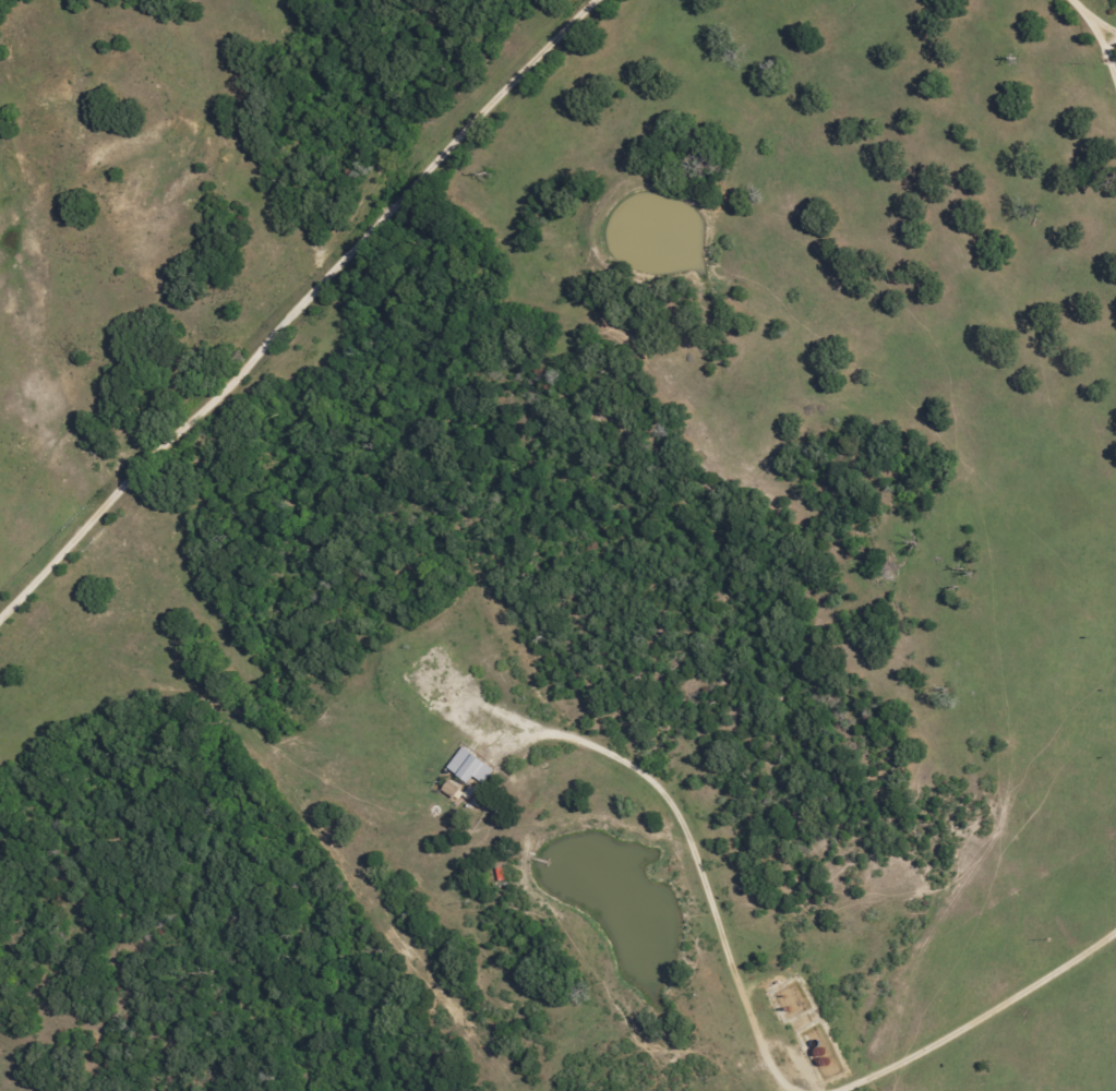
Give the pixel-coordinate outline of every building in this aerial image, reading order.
[(494,770),(464,747),(448,768),(469,784),(474,777),(483,784),(494,770)] [(471,785),(466,792),(449,780),(442,790),(458,801),(462,795),(472,802),(480,791),(471,785)]
